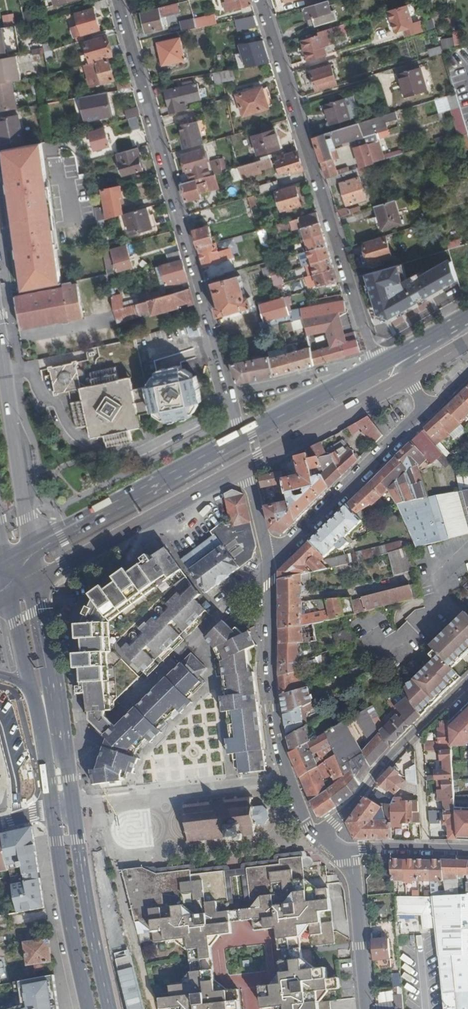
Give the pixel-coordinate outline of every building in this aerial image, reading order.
[(109,6),(107,0),(101,0),(95,2),(96,5),(100,8),(109,6)] [(227,2),(224,2),(227,11),(252,4),(251,0),(226,0),(227,2)] [(331,10),(327,0),(320,3),(307,6),(303,7),(307,18),(312,17),(315,26),(337,19),(334,10),(331,10)] [(177,3),(159,8),(159,9),(142,13),(147,33),(165,28),(162,15),(179,11),(177,3)] [(406,30),(408,36),(423,32),(420,21),(413,23),(408,5),(389,11),(395,33),(403,31),(406,30)] [(100,29),(94,8),(76,13),(79,26),(73,28),(75,41),(84,38),(83,34),(100,29)] [(30,11),(23,12),(25,22),(29,21),(32,20),(30,11)] [(4,25),(15,24),(14,14),(3,15),(4,25)] [(255,15),(236,19),(238,30),(259,26),(255,15)] [(194,21),(196,28),(205,26),(216,23),(214,16),(194,21)] [(179,22),(181,31),(196,28),(194,21),(194,18),(179,22)] [(427,30),(435,28),(433,21),(425,24),(427,30)] [(2,28),(0,28),(0,59),(6,58),(6,54),(19,53),(15,29),(2,31),(2,28)] [(331,28),(318,32),(319,35),(302,41),(308,61),(326,56),(323,46),(335,42),(331,28)] [(85,65),(90,63),(90,61),(112,55),(107,36),(85,43),(88,53),(80,56),(83,65),(85,65)] [(157,43),(162,65),(184,60),(179,38),(157,43)] [(270,62),(263,40),(240,45),(243,53),(246,67),(270,62)] [(442,50),(441,46),(430,50),(431,56),(443,53),(442,50)] [(52,60),(50,51),(44,54),(46,61),(52,60)] [(246,67),(243,53),(237,55),(240,68),(246,67)] [(17,56),(6,58),(0,59),(0,83),(13,82),(20,81),(17,56)] [(97,63),(97,61),(90,63),(85,65),(90,86),(114,79),(108,60),(97,63)] [(311,72),(316,90),(336,84),(330,66),(311,72)] [(399,73),(406,97),(427,91),(420,67),(399,73)] [(234,69),(220,72),(222,81),(237,78),(234,69)] [(216,72),(212,73),(215,86),(223,84),(222,81),(220,72),(216,72)] [(123,89),(132,88),(130,80),(121,82),(123,89)] [(165,91),(171,114),(186,109),(185,103),(200,99),(197,83),(193,84),(192,81),(181,83),(182,87),(165,91)] [(18,108),(13,82),(0,83),(0,112),(18,108)] [(238,96),(244,116),(269,108),(262,88),(238,96)] [(102,96),(101,93),(88,96),(89,99),(78,102),(79,109),(83,108),(86,121),(111,115),(106,96),(102,96)] [(467,133),(455,93),(448,95),(460,135),(467,133)] [(325,104),(331,125),(350,119),(344,98),(325,104)] [(32,117),(41,115),(39,105),(31,106),(32,117)] [(127,119),(140,115),(138,108),(125,112),(127,119)] [(389,113),(314,137),(326,177),(338,173),(337,169),(331,150),(336,148),(334,144),(339,143),(340,147),(355,142),(355,139),(364,137),(368,135),(366,131),(362,132),(361,129),(397,119),(395,111),(389,113)] [(3,143),(24,140),(19,115),(0,118),(0,123),(3,143)] [(138,117),(129,119),(133,131),(142,129),(138,117)] [(179,137),(182,149),(203,143),(197,122),(179,126),(181,136),(179,137)] [(91,133),(95,149),(110,146),(105,128),(91,133)] [(253,135),(258,153),(280,148),(275,129),(253,135)] [(375,133),(368,135),(364,137),(365,144),(367,144),(368,149),(379,146),(375,133)] [(467,150),(467,133),(460,135),(465,151),(467,150)] [(365,144),(364,137),(355,139),(355,142),(356,147),(365,144)] [(43,142),(6,149),(25,290),(62,283),(43,142)] [(382,156),(379,146),(368,149),(367,144),(365,144),(356,147),(355,147),(361,166),(372,163),(377,161),(376,158),(382,156)] [(238,167),(234,155),(216,160),(212,146),(182,155),(189,181),(214,174),(238,167)] [(143,169),(137,148),(117,154),(122,175),(143,169)] [(401,150),(382,156),(376,158),(377,161),(402,153),(401,150)] [(286,155),(286,153),(276,156),(278,161),(278,163),(280,173),(292,170),(293,172),(303,169),(298,152),(286,155)] [(85,154),(87,162),(93,160),(92,153),(85,154)] [(260,161),(238,167),(241,177),(260,172),(260,169),(271,165),(269,158),(260,161)] [(372,163),(361,166),(363,174),(375,170),(372,163)] [(338,173),(326,177),(329,185),(340,182),(347,204),(366,198),(356,167),(344,171),(338,173)] [(214,174),(189,181),(181,183),(186,200),(200,196),(199,192),(218,187),(214,174)] [(276,189),(279,188),(277,180),(259,185),(261,193),(276,189)] [(295,186),(295,184),(279,188),(276,189),(276,192),(295,186)] [(96,222),(123,215),(119,195),(122,195),(120,186),(102,189),(105,208),(94,210),(96,222)] [(301,204),(295,186),(276,192),(281,210),(301,204)] [(250,207),(247,197),(242,199),(247,218),(253,217),(250,207)] [(402,223),(395,199),(386,202),(374,206),(378,216),(375,217),(379,230),(402,223)] [(337,211),(339,217),(361,210),(360,206),(349,209),(344,208),(337,211)] [(151,228),(146,208),(124,214),(130,234),(151,228)] [(320,223),(317,213),(299,218),(301,227),(302,228),(320,223)] [(301,227),(299,218),(291,221),(293,228),(293,229),(301,227)] [(293,228),(291,221),(276,225),(278,232),(293,228)] [(323,234),(320,223),(302,228),(304,237),(301,237),(302,240),(323,234)] [(198,247),(213,244),(208,226),(193,231),(198,247)] [(267,234),(265,228),(257,231),(264,252),(270,251),(266,237),(267,234)] [(99,233),(102,251),(108,249),(104,233),(99,233)] [(327,245),(323,234),(302,240),(303,242),(306,241),(308,250),(327,245)] [(369,262),(377,260),(382,259),(392,255),(386,236),(364,243),(369,262)] [(217,251),(214,243),(213,244),(198,247),(203,266),(230,259),(227,248),(217,251)] [(128,252),(125,244),(112,249),(114,256),(128,252)] [(330,255),(327,245),(308,250),(311,260),(330,255)] [(311,260),(308,250),(302,252),(306,264),(311,262),(311,260)] [(170,263),(181,259),(179,251),(167,254),(170,263)] [(132,267),(128,252),(114,256),(118,271),(132,267)] [(334,268),(330,255),(311,260),(311,262),(315,273),(334,268)] [(174,280),(186,277),(181,259),(170,263),(161,265),(167,286),(175,284),(174,280)] [(248,266),(246,259),(235,263),(237,269),(248,266)] [(400,263),(368,273),(380,313),(391,317),(458,278),(452,260),(440,264),(422,274),(420,271),(405,280),(400,263)] [(276,274),(272,261),(267,262),(268,266),(271,275),(271,276),(276,274)] [(264,277),(271,275),(268,266),(262,268),(264,277)] [(338,279),(334,268),(315,273),(317,280),(318,284),(338,279)] [(280,284),(276,274),(271,276),(273,283),(275,282),(276,285),(280,284)] [(215,306),(217,315),(251,306),(249,296),(246,298),(239,275),(212,283),(219,306),(215,306)] [(301,281),(292,283),(294,291),(302,289),(301,281)] [(73,284),(65,286),(65,287),(16,297),(22,328),(84,317),(78,283),(73,284)] [(283,292),(280,284),(276,285),(274,286),(275,289),(276,294),(283,292)] [(179,304),(193,301),(190,289),(161,297),(148,300),(138,303),(140,310),(140,312),(151,309),(153,315),(180,307),(179,304)] [(148,300),(161,297),(158,289),(146,292),(148,300)] [(288,309),(287,305),(283,294),(259,301),(263,316),(288,309)] [(111,297),(113,310),(123,307),(120,295),(111,297)] [(304,319),(346,310),(344,301),(292,311),(294,321),(304,319)] [(115,317),(140,310),(138,303),(123,307),(113,310),(115,317)] [(351,321),(348,309),(346,310),(304,319),(306,327),(309,348),(311,352),(343,343),(342,339),(337,324),(351,321)] [(306,327),(304,319),(294,321),(291,321),(292,328),(293,330),(306,327)] [(292,328),(291,321),(282,323),(283,330),(292,328)] [(283,330),(282,323),(261,327),(262,332),(263,334),(283,330)] [(221,329),(224,340),(239,336),(237,326),(221,329)] [(344,339),(342,339),(343,343),(311,352),(313,365),(360,351),(354,331),(344,335),(344,339)] [(313,365),(311,352),(309,348),(298,350),(302,368),(313,365)] [(292,371),(302,368),(298,350),(288,353),(292,371)] [(292,371),(288,353),(269,357),(274,375),(292,371)] [(274,375),(269,357),(269,355),(231,362),(237,383),(274,375)] [(135,389),(134,386),(132,384),(126,379),(119,380),(116,367),(91,373),(93,385),(87,386),(81,382),(80,381),(83,379),(84,374),(82,371),(80,369),(78,369),(77,366),(79,365),(79,361),(51,368),(56,389),(56,395),(61,395),(60,393),(78,389),(85,394),(86,400),(74,403),(80,428),(91,425),(93,431),(90,432),(91,437),(94,436),(95,439),(100,438),(99,436),(105,434),(108,447),(134,442),(131,429),(137,428),(142,421),(140,411),(152,409),(147,387),(135,389)] [(157,379),(153,385),(146,386),(147,387),(152,409),(153,412),(160,410),(166,415),(168,421),(194,416),(193,409),(197,402),(202,401),(198,384),(196,375),(190,377),(182,372),(181,366),(155,371),(157,379)] [(462,424),(465,428),(467,427),(467,426),(466,423),(464,420),(467,416),(467,402),(461,394),(447,408),(462,424)] [(447,408),(425,429),(432,437),(438,433),(442,436),(447,431),(450,434),(455,438),(465,428),(462,424),(447,408)] [(369,416),(348,427),(352,435),(360,428),(363,430),(361,433),(374,444),(383,435),(369,416)] [(425,429),(422,432),(436,445),(437,447),(450,434),(447,431),(442,436),(438,433),(432,437),(425,429)] [(422,432),(412,441),(425,455),(436,445),(422,432)] [(412,441),(396,457),(411,472),(419,466),(417,461),(425,455),(412,441)] [(327,456),(321,442),(307,450),(310,460),(316,458),(327,456)] [(436,445),(425,455),(433,463),(444,454),(437,447),(436,445)] [(342,476),(358,460),(352,449),(351,450),(349,448),(347,450),(345,447),(331,455),(342,476)] [(316,480),(313,474),(321,469),(316,458),(310,460),(307,450),(297,456),(301,476),(288,479),(287,470),(280,471),(281,473),(284,483),(287,493),(289,498),(290,502),(297,521),(329,489),(322,477),(316,480)] [(324,475),(322,477),(329,489),(342,476),(331,455),(327,456),(316,458),(321,469),(324,475)] [(419,466),(411,472),(396,457),(369,484),(380,497),(389,490),(399,504),(430,498),(429,492),(425,492),(419,466)] [(260,477),(262,488),(284,483),(281,473),(260,477)] [(369,484),(347,505),(362,521),(367,517),(361,511),(369,504),(371,505),(380,497),(369,484)] [(233,491),(226,495),(233,524),(227,526),(224,523),(211,532),(214,535),(182,559),(190,569),(190,571),(206,592),(218,584),(219,586),(230,577),(230,575),(253,558),(258,547),(245,495),(233,491)] [(416,545),(416,547),(467,534),(467,491),(458,493),(430,498),(399,504),(397,504),(416,545)] [(284,533),(297,521),(290,502),(267,508),(272,530),(284,533)] [(347,505),(311,541),(325,556),(339,542),(340,545),(341,547),(345,546),(350,541),(346,536),(362,521),(347,505)] [(325,556),(311,541),(279,572),(280,580),(302,574),(309,572),(332,567),(326,561),(323,558),(325,556)] [(401,541),(326,561),(332,567),(334,566),(360,560),(365,559),(389,553),(409,549),(416,547),(416,545),(401,541)] [(414,569),(409,549),(389,553),(393,573),(414,569)] [(90,720),(93,723),(104,712),(117,699),(133,683),(144,672),(154,662),(159,657),(180,636),(185,631),(186,631),(194,623),(192,613),(200,610),(200,605),(196,600),(201,596),(194,586),(167,551),(152,562),(148,555),(142,560),(146,566),(96,604),(93,610),(88,608),(85,615),(90,618),(87,625),(89,653),(85,654),(86,664),(87,687),(78,687),(79,694),(87,694),(88,712),(90,713),(90,720)] [(360,560),(334,566),(335,572),(361,566),(360,560)] [(302,602),(302,592),(305,591),(310,590),(309,572),(302,574),(280,580),(280,628),(299,626),(315,623),(342,616),(364,611),(363,607),(361,607),(358,599),(353,600),(354,607),(347,609),(343,609),(341,599),(327,600),(329,610),(302,616),(302,602)] [(407,573),(402,574),(404,585),(410,584),(407,573)] [(414,598),(421,596),(418,584),(411,586),(414,598)] [(362,598),(366,611),(414,598),(411,586),(362,598)] [(344,599),(347,609),(354,607),(353,600),(352,598),(344,599)] [(327,600),(302,602),(302,616),(329,610),(327,600)] [(206,611),(200,605),(200,610),(192,613),(194,623),(206,611)] [(209,615),(206,611),(194,623),(186,631),(189,635),(209,615)] [(466,613),(458,620),(456,622),(457,623),(453,627),(448,627),(446,628),(445,634),(442,637),(441,636),(430,647),(433,650),(435,648),(467,629),(467,615),(466,613)] [(226,621),(207,640),(215,650),(218,655),(221,662),(224,677),(221,677),(231,753),(234,754),(236,766),(240,768),(240,773),(266,770),(260,719),(255,675),(251,675),(248,653),(258,648),(251,634),(245,637),(238,628),(234,632),(226,621)] [(299,626),(280,628),(280,664),(298,661),(299,643),(306,643),(318,640),(315,623),(299,626)] [(435,648),(454,669),(459,661),(467,653),(467,629),(435,648)] [(340,646),(356,640),(350,630),(334,635),(340,646)] [(184,640),(189,635),(186,631),(185,631),(180,636),(184,640)] [(170,654),(184,640),(180,636),(159,657),(163,661),(170,654)] [(421,717),(461,677),(454,669),(435,648),(433,650),(434,651),(439,656),(434,661),(430,665),(430,666),(426,670),(422,670),(420,672),(419,675),(419,678),(415,680),(414,680),(412,682),(407,685),(408,686),(405,689),(409,698),(415,707),(421,717)] [(439,656),(434,651),(430,656),(434,661),(439,656)] [(117,727),(107,737),(109,740),(195,655),(193,653),(117,726),(117,727)] [(195,655),(109,740),(107,742),(97,772),(100,784),(115,781),(122,780),(122,774),(125,769),(133,771),(139,754),(140,753),(136,751),(140,745),(144,747),(169,722),(165,718),(170,715),(174,718),(191,699),(189,697),(202,685),(206,682),(200,675),(207,668),(195,655)] [(221,676),(221,677),(224,677),(221,662),(218,655),(215,659),(217,676),(221,676)] [(298,661),(280,664),(280,675),(294,672),(300,670),(317,665),(316,656),(309,658),(298,661)] [(163,661),(159,657),(154,662),(157,666),(163,661)] [(154,662),(144,672),(147,676),(157,666),(154,662)] [(300,670),(294,672),(294,675),(292,675),(293,680),(302,678),(300,670)] [(144,672),(133,683),(136,686),(147,676),(144,672)] [(294,672),(280,675),(282,694),(304,686),(303,677),(302,678),(293,680),(292,675),(294,675),(294,672)] [(357,683),(362,692),(378,682),(373,674),(357,683)] [(133,683),(117,699),(120,702),(132,690),(136,686),(133,683)] [(297,709),(312,702),(311,698),(308,684),(304,686),(282,694),(284,714),(297,711),(297,709)] [(321,697),(312,702),(314,707),(323,702),(321,697)] [(411,727),(421,717),(415,707),(409,698),(396,707),(400,713),(403,717),(402,719),(411,727)] [(117,699),(104,712),(107,716),(120,702),(117,699)] [(284,714),(287,732),(303,723),(302,713),(306,711),(314,707),(312,702),(297,709),(297,711),(284,714)] [(449,723),(451,743),(467,742),(467,705),(449,723)] [(371,766),(391,746),(384,740),(383,737),(374,719),(368,707),(355,715),(362,728),(369,745),(360,757),(344,721),(327,732),(336,756),(346,778),(336,784),(329,790),(338,806),(354,794),(371,769),(371,766)] [(104,712),(93,723),(95,726),(107,716),(104,712)] [(391,746),(411,727),(402,719),(403,717),(400,713),(384,729),(378,717),(374,719),(383,737),(384,740),(391,746)] [(107,716),(95,726),(100,731),(107,737),(117,727),(111,720),(107,716)] [(449,723),(449,722),(442,723),(441,727),(439,728),(440,743),(451,743),(449,723)] [(288,736),(292,752),(310,742),(306,726),(288,736)] [(289,753),(300,777),(319,766),(313,755),(322,751),(326,762),(336,756),(327,732),(310,742),(292,752),(289,753)] [(451,749),(441,749),(441,759),(444,759),(445,771),(441,771),(436,771),(436,780),(439,780),(441,780),(454,780),(454,779),(451,749)] [(313,755),(319,766),(326,762),(322,751),(313,755)] [(321,817),(338,806),(329,790),(324,782),(333,777),(336,784),(346,778),(336,756),(326,762),(319,766),(300,777),(304,786),(318,816),(321,817)] [(408,779),(406,781),(417,785),(415,762),(413,763),(413,766),(406,769),(408,779)] [(392,767),(384,776),(401,788),(406,781),(402,778),(398,775),(399,773),(400,769),(396,767),(392,767)] [(384,776),(377,784),(384,789),(386,787),(390,790),(396,794),(401,788),(384,776)] [(441,780),(439,780),(441,801),(442,801),(443,810),(446,810),(456,810),(456,808),(454,780),(441,780)] [(406,781),(401,788),(417,795),(417,785),(406,781)] [(377,793),(373,800),(378,804),(386,804),(392,804),(393,801),(377,793)] [(254,807),(253,798),(253,797),(251,797),(251,795),(248,795),(248,797),(238,799),(237,796),(235,796),(235,799),(226,800),(226,798),(223,798),(223,800),(213,801),(213,799),(210,800),(211,802),(200,803),(200,801),(198,801),(198,804),(187,805),(186,803),(184,804),(184,806),(183,806),(183,808),(185,808),(186,815),(183,816),(184,818),(186,818),(187,830),(185,830),(186,833),(187,833),(188,839),(187,840),(187,842),(189,842),(189,843),(191,843),(191,842),(202,840),(203,843),(205,842),(205,840),(215,839),(215,841),(218,841),(218,838),(228,837),(229,839),(231,839),(231,837),(236,836),(237,841),(244,840),(243,835),(253,833),(254,836),(256,836),(256,833),(257,833),(256,825),(266,823),(267,820),(268,820),(269,818),(268,818),(267,811),(269,810),(268,809),(266,809),(264,806),(254,807)] [(373,800),(367,797),(348,823),(357,839),(392,838),(392,826),(392,822),(387,822),(386,819),(376,820),(375,818),(382,808),(378,804),(373,800)] [(394,798),(393,801),(392,804),(392,813),(419,812),(418,802),(402,802),(402,799),(394,798)] [(386,804),(378,804),(382,808),(375,818),(376,820),(386,819),(387,822),(392,822),(392,818),(386,817),(386,804)] [(466,811),(466,808),(456,808),(456,810),(458,839),(467,840),(467,811),(466,811)] [(458,839),(456,810),(446,810),(446,820),(443,820),(443,823),(441,824),(441,826),(448,825),(449,839),(458,839)] [(437,811),(428,811),(429,824),(438,824),(437,811)] [(392,822),(392,826),(403,826),(403,822),(413,822),(413,825),(419,825),(419,812),(392,813),(392,818),(392,822)] [(36,826),(2,833),(19,908),(47,904),(36,826)] [(0,833),(0,870),(9,868),(8,863),(7,858),(2,833),(0,833)] [(134,921),(153,928),(155,940),(189,936),(193,980),(172,983),(173,995),(163,996),(164,1008),(175,1008),(174,1005),(185,1004),(186,1008),(241,1008),(242,1008),(239,986),(217,989),(211,934),(233,931),(232,920),(243,919),(254,918),(255,928),(277,926),(283,981),(262,984),(265,1006),(287,1004),(287,1008),(333,1008),(331,998),(320,999),(319,989),(341,986),(340,975),(329,976),(327,965),(305,967),(300,923),(311,922),(315,945),(336,943),(328,885),(318,886),(312,880),(309,853),(287,856),(288,862),(248,866),(253,908),(242,910),(231,911),(226,868),(189,872),(188,867),(165,869),(156,870),(152,874),(139,867),(119,870),(134,921)] [(404,860),(391,859),(392,872),(393,880),(403,880),(403,882),(407,882),(404,860)] [(437,932),(444,1003),(445,1008),(467,1008),(467,879),(467,873),(467,860),(442,859),(442,860),(444,874),(458,875),(459,895),(446,895),(433,895),(436,927),(437,932)] [(417,860),(404,860),(407,882),(413,882),(414,880),(419,880),(417,860)] [(429,860),(417,860),(419,880),(424,880),(424,882),(432,883),(429,860)] [(442,860),(429,860),(432,883),(434,881),(438,881),(444,880),(444,874),(442,860)] [(458,875),(444,874),(444,880),(445,891),(446,895),(459,895),(458,875)] [(399,895),(395,895),(396,913),(422,913),(423,927),(436,927),(433,895),(431,895),(425,895),(419,895),(413,895),(407,895),(399,895)] [(389,937),(372,939),(374,958),(391,957),(389,937)] [(52,961),(49,938),(24,942),(27,965),(34,964),(43,962),(52,961)] [(54,974),(13,981),(17,1005),(7,1008),(58,1008),(54,974)] [(0,985),(0,999),(12,997),(10,983),(0,985)] [(401,986),(395,986),(395,995),(397,995),(397,999),(393,1000),(393,1003),(394,1008),(403,1008),(401,986)] [(342,1000),(333,1000),(333,1008),(342,1008),(342,1000)]
